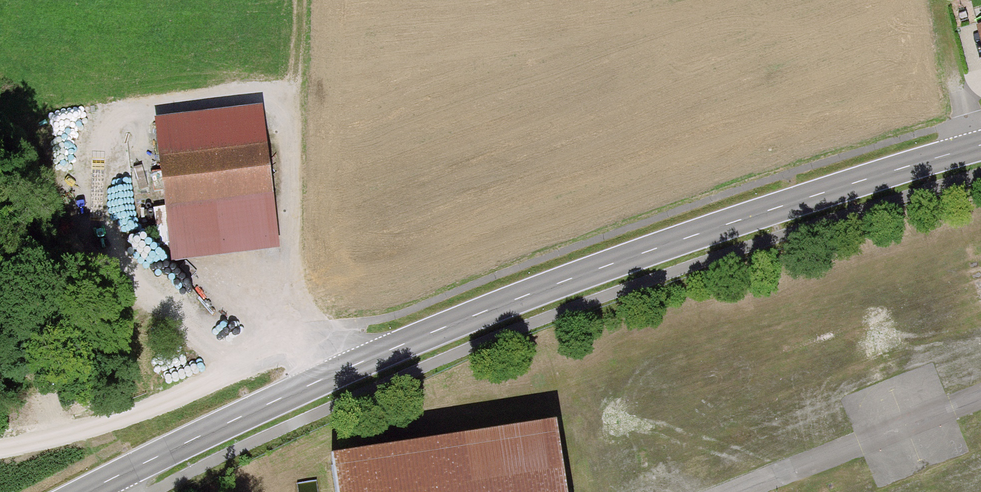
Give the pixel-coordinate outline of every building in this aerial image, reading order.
[(263,108),(156,120),(173,262),(279,250),(263,108)] [(326,457),(331,491),(565,491),(554,422),(326,457)]
